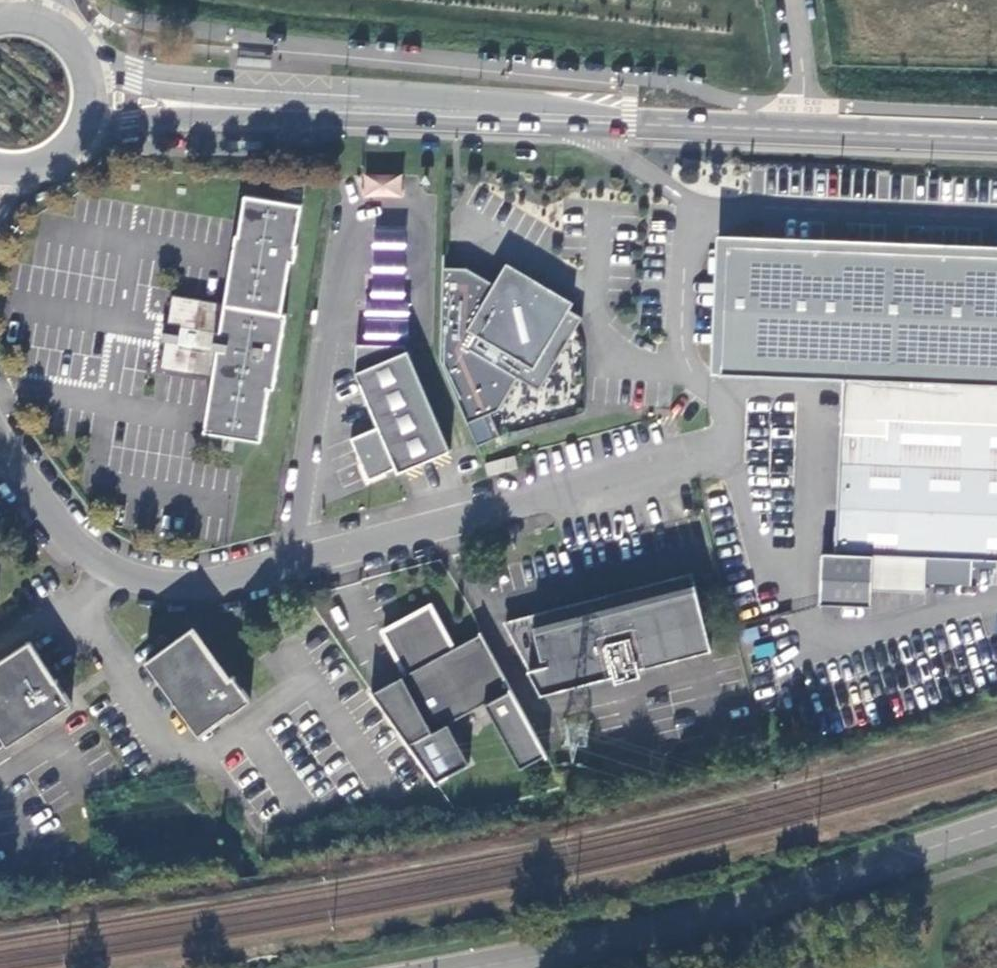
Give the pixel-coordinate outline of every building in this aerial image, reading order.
[(402,173),(363,172),(362,196),(401,197),(402,173)] [(245,197),(226,299),(184,299),(179,298),(174,300),(171,304),(167,326),(175,328),(175,336),(174,343),(166,342),(162,368),(165,372),(212,380),(205,430),(263,441),(272,390),(275,391),(287,314),(281,313),(292,262),(296,264),(300,245),(295,245),(302,206),(245,197)] [(365,298),(364,341),(406,341),(407,300),(402,299),(403,229),(373,228),(370,299),(365,298)] [(996,560),(996,255),(724,244),(718,374),(842,380),(834,552),(868,554),(923,557),(921,582),(969,584),(972,559),(996,560)] [(496,411),(515,378),(537,392),(574,330),(580,318),(567,311),(572,302),(504,263),(502,266),(492,284),(465,268),(441,268),(437,361),(475,447),(497,437),(488,414),(496,411)] [(354,344),(353,367),(353,373),(376,427),(349,439),(367,480),(394,468),(396,472),(448,450),(403,345),(354,344)] [(514,457),(485,465),(488,476),(517,469),(514,457)] [(866,606),(867,590),(868,554),(834,552),(817,551),(816,603),(866,606)] [(920,593),(921,582),(923,557),(868,554),(867,590),(920,593)] [(693,594),(689,578),(504,626),(540,696),(583,684),(611,677),(613,684),(638,678),(636,671),(659,665),(708,652),(693,594)] [(403,747),(508,690),(478,633),(450,648),(426,607),(379,632),(402,675),(371,691),(367,693),(403,747)] [(193,629),(141,659),(195,734),(227,711),(230,713),(249,700),(230,674),(228,677),(193,629)] [(28,640),(0,657),(0,734),(6,743),(70,703),(28,640)] [(659,665),(636,671),(638,678),(661,672),(659,665)]
